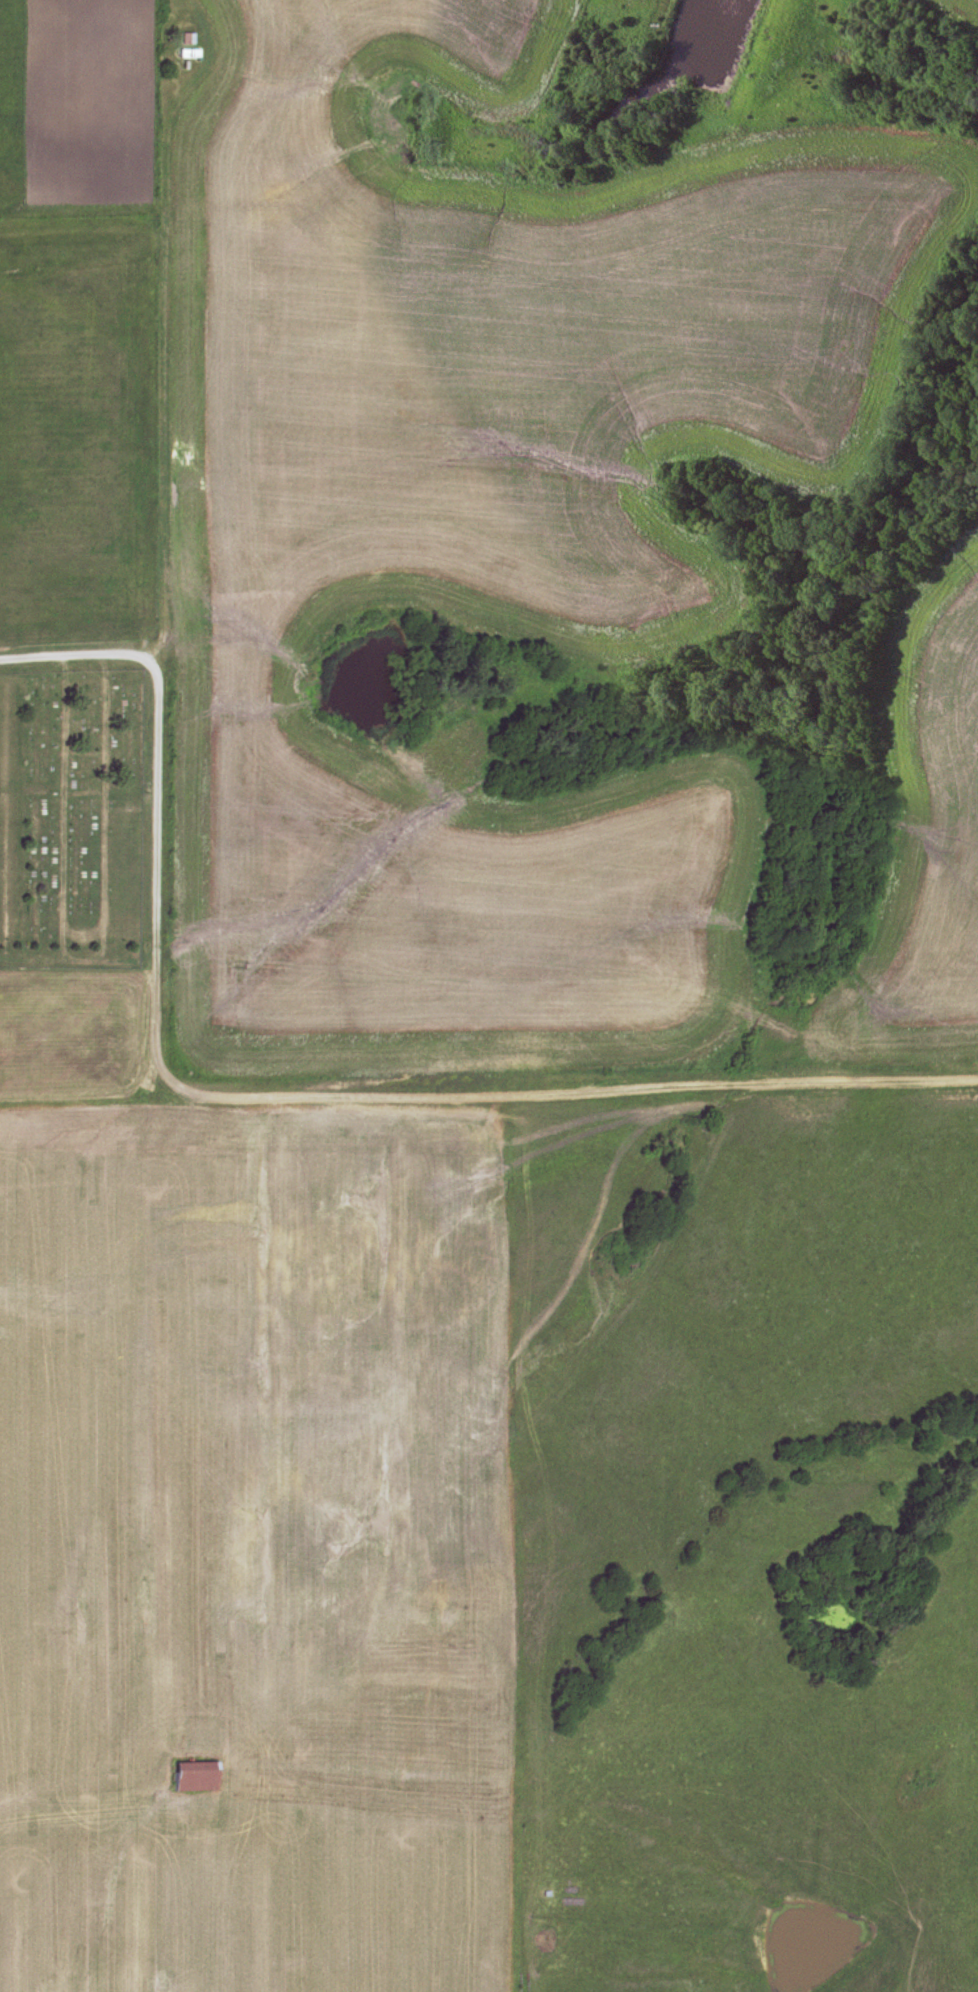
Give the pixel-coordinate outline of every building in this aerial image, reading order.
[(180,44),(191,45),(191,34),(180,33),(180,44)] [(177,58),(197,58),(197,49),(177,49),(177,58)] [(173,1790),(215,1790),(215,1762),(173,1762),(173,1790)]
